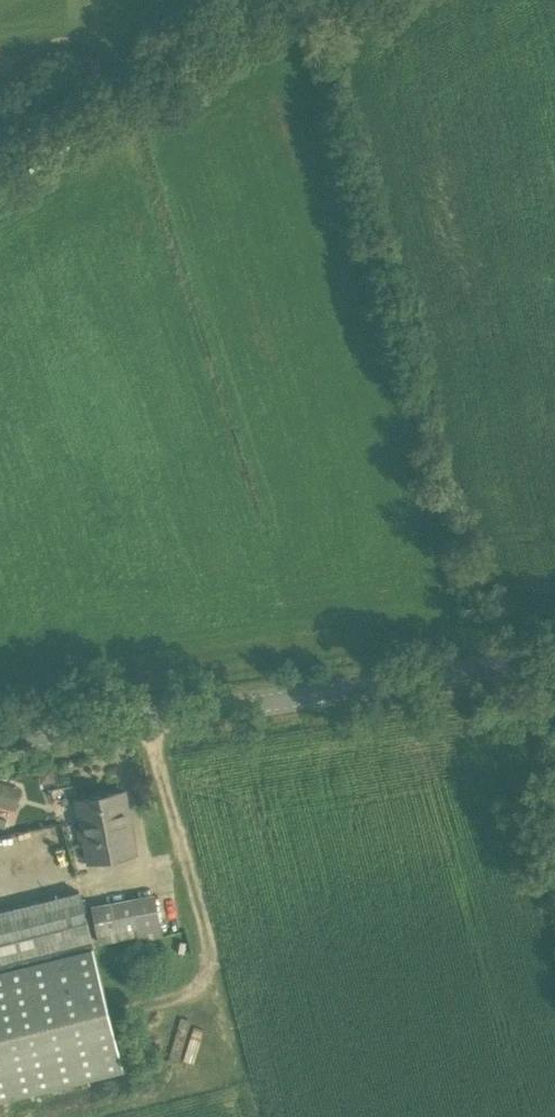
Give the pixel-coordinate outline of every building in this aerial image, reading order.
[(2,790),(0,802),(25,807),(27,795),(2,790)] [(89,861),(136,852),(124,790),(77,799),(89,861)] [(123,1068),(79,891),(0,910),(0,1099),(123,1068)] [(138,941),(163,935),(156,892),(92,905),(99,943),(137,936),(138,941)]
